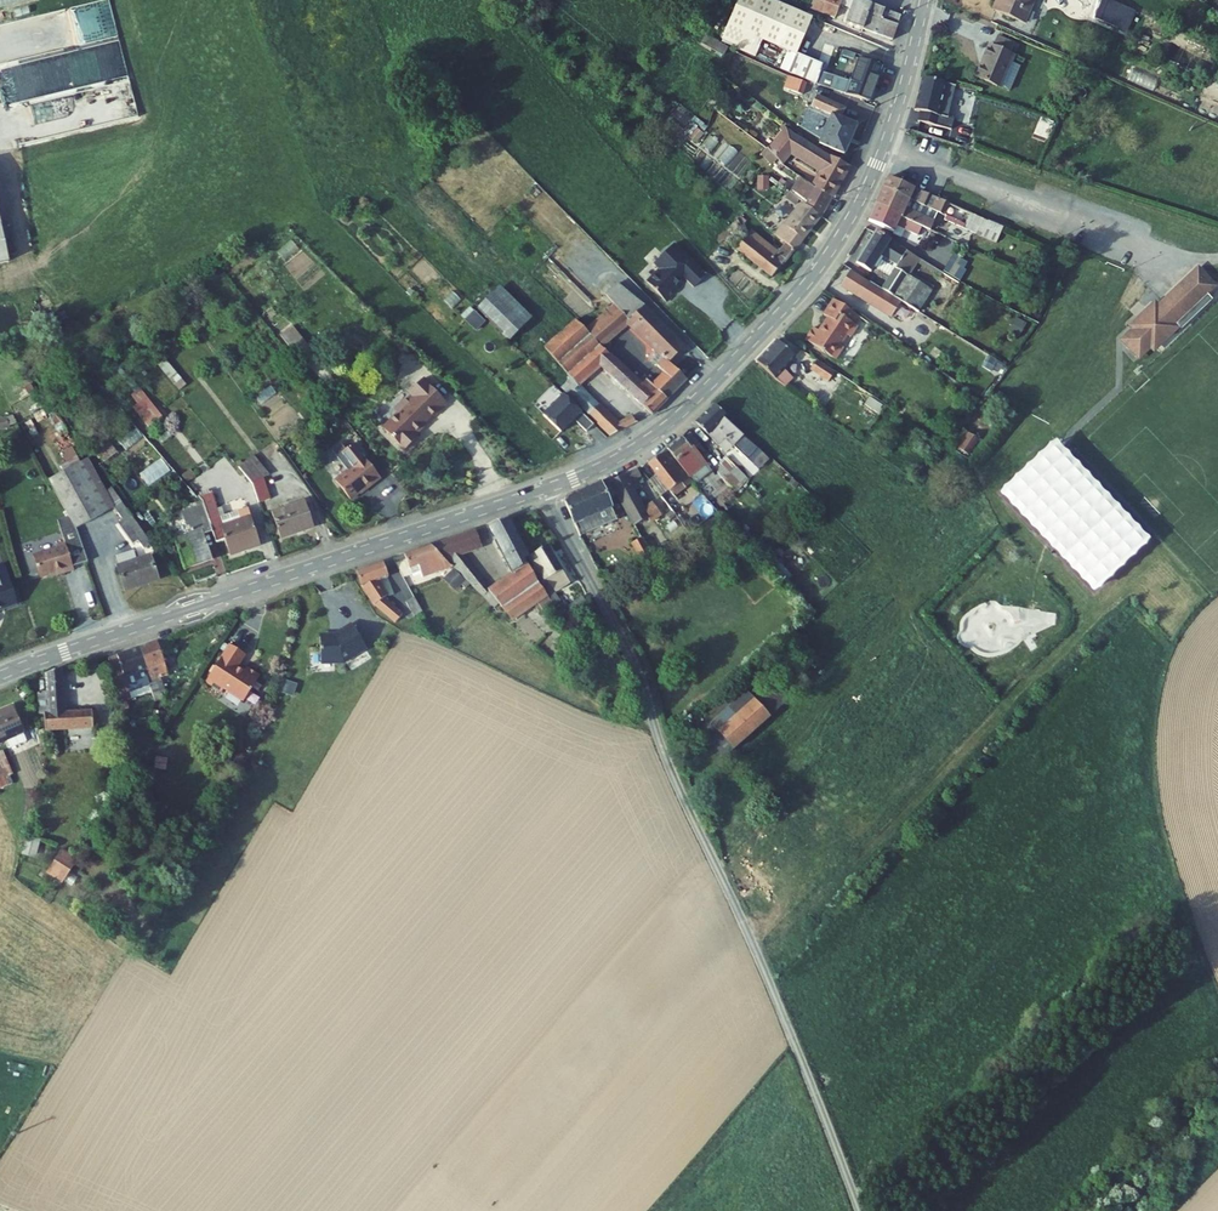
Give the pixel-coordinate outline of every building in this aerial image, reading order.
[(727,45),(759,59),(765,46),(791,58),(785,72),(819,86),(819,84),(823,70),(800,61),(815,25),(786,12),(769,5),(758,0),(746,0),(727,45)] [(769,5),(786,12),(789,4),(779,0),(771,0),(769,5)] [(814,16),(845,28),(854,7),(836,0),(820,0),(814,16)] [(1003,1),(995,19),(1022,30),(1035,0),(1002,0),(1003,1)] [(1109,0),(1102,0),(1097,17),(1104,19),(1109,0)] [(859,6),(849,29),(866,36),(875,12),(872,11),(859,6)] [(905,23),(875,12),(866,36),(897,48),(905,23)] [(1147,22),(1121,12),(1112,35),(1137,45),(1147,22)] [(731,48),(708,37),(704,45),(727,56),(731,48)] [(992,51),(989,50),(978,83),(1002,91),(1013,58),(1009,57),(1012,47),(995,41),(992,51)] [(819,86),(820,87),(863,105),(865,106),(871,109),(885,73),(862,63),(854,85),(825,74),(826,72),(823,70),(819,84),(819,86)] [(811,86),(794,78),(788,91),(806,98),(811,86)] [(949,89),(925,83),(916,117),(922,118),(940,123),(949,89)] [(814,112),(833,121),(821,147),(847,159),(860,131),(844,124),(848,115),(819,102),(814,112)] [(948,125),(940,123),(922,118),(920,126),(946,133),(948,125)] [(823,175),(815,191),(834,202),(851,172),(783,133),(780,137),(785,141),(769,158),(782,168),(785,171),(796,159),(823,175)] [(777,174),(782,168),(769,158),(765,164),(777,174)] [(19,261),(0,172),(0,264),(19,261)] [(791,198),(804,209),(822,224),(834,202),(815,191),(801,182),(791,198)] [(967,218),(890,184),(886,194),(939,219),(962,230),(967,218)] [(878,212),(925,234),(934,238),(938,228),(936,227),(939,219),(886,194),(878,212)] [(804,209),(791,198),(786,205),(799,215),(804,209)] [(799,215),(778,242),(786,250),(795,258),(823,225),(822,224),(804,209),(799,215)] [(921,244),(925,234),(878,212),(871,228),(896,240),(899,233),(921,244)] [(991,229),(967,218),(962,230),(968,232),(966,236),(978,241),(979,238),(985,241),(991,229)] [(759,233),(750,225),(733,243),(742,251),(759,233)] [(795,258),(786,250),(782,255),(759,233),(742,251),(773,281),(795,258)] [(917,263),(878,240),(860,270),(875,279),(878,274),(893,283),(885,296),(899,304),(911,282),(907,279),(917,263)] [(650,290),(669,309),(682,296),(679,293),(687,286),(697,295),(709,284),(677,252),(657,271),(663,277),(650,290)] [(961,279),(970,260),(954,252),(945,270),(961,279)] [(1133,334),(1135,336),(1124,346),(1143,367),(1154,356),(1156,358),(1182,334),(1177,328),(1206,301),(1209,304),(1217,295),(1217,288),(1202,271),(1162,310),(1159,308),(1133,334)] [(885,296),(853,280),(845,295),(896,323),(905,308),(899,304),(885,296)] [(936,296),(911,282),(899,304),(905,308),(923,318),(936,296)] [(995,286),(990,293),(1004,301),(1008,294),(995,286)] [(619,287),(607,301),(617,310),(632,298),(619,287)] [(503,291),(493,301),(512,319),(499,332),(514,347),(536,324),(503,291)] [(984,304),(997,312),(1004,301),(990,293),(984,304)] [(620,317),(592,340),(603,351),(630,327),(668,367),(685,350),(647,313),(645,314),(632,298),(617,310),(616,312),(620,317)] [(493,301),(480,315),(499,332),(512,319),(493,301)] [(470,307),(462,315),(478,330),(486,321),(470,307)] [(862,323),(838,307),(828,322),(833,325),(824,338),(819,335),(811,347),(840,367),(848,355),(845,352),(851,343),(855,345),(862,334),(857,330),(862,323)] [(564,391),(615,441),(639,429),(634,419),(618,427),(583,391),(603,372),(655,421),(670,406),(656,392),(650,386),(646,391),(603,351),(592,340),(579,327),(549,355),(575,381),(564,391)] [(799,367),(780,348),(759,369),(788,395),(796,386),(788,378),(799,367)] [(839,380),(820,368),(813,379),(831,391),(839,380)] [(668,380),(656,392),(670,406),(689,387),(671,369),(663,376),(668,380)] [(452,411),(427,386),(414,399),(415,401),(418,404),(411,412),(408,409),(402,415),(403,420),(387,435),(409,457),(422,445),(418,441),(452,411)] [(136,410),(149,429),(164,418),(143,391),(134,398),(141,406),(136,410)] [(418,404),(415,401),(408,409),(411,412),(418,404)] [(587,419),(570,402),(550,423),(567,439),(587,419)] [(718,411),(700,429),(722,450),(731,441),(741,450),(742,449),(755,462),(761,456),(729,429),(733,425),(718,411)] [(24,426),(29,435),(38,430),(33,421),(24,426)] [(959,446),(970,453),(981,438),(971,430),(959,446)] [(738,454),(741,450),(731,441),(722,450),(724,452),(730,446),(738,454)] [(99,453),(111,466),(122,456),(110,443),(99,453)] [(681,466),(679,467),(690,480),(694,485),(697,488),(700,492),(717,477),(711,471),(713,468),(698,452),(695,454),(685,444),(672,454),(681,466)] [(77,447),(64,450),(68,462),(80,459),(77,447)] [(342,484),(356,503),(369,493),(371,494),(387,481),(360,447),(352,453),(347,447),(338,454),(354,475),(342,484)] [(653,470),(673,495),(678,502),(681,499),(697,488),(694,485),(690,480),(679,467),(670,456),(653,470)] [(723,468),(728,473),(747,492),(754,485),(741,473),(730,462),(723,468)] [(255,492),(261,509),(273,505),(266,485),(271,482),(256,463),(241,474),(255,492)] [(83,535),(120,515),(126,525),(121,528),(136,549),(142,546),(146,553),(154,548),(116,495),(111,497),(94,465),(56,484),(77,523),(83,535)] [(750,465),(741,473),(754,485),(762,477),(750,465)] [(728,473),(722,479),(741,498),(747,492),(728,473)] [(185,481),(191,487),(198,481),(193,475),(185,481)] [(641,475),(614,487),(617,494),(625,507),(639,499),(645,495),(642,490),(646,489),(643,484),(645,483),(641,475)] [(612,485),(572,502),(570,510),(585,542),(620,526),(608,498),(617,494),(614,487),(612,485)] [(678,502),(673,495),(664,502),(672,513),(679,522),(689,514),(682,505),(684,504),(681,499),(678,502)] [(203,502),(209,511),(219,539),(223,551),(233,548),(237,559),(267,550),(257,521),(246,524),(244,517),(229,522),(220,496),(203,502)] [(648,514),(639,499),(625,507),(639,532),(651,525),(653,528),(666,518),(658,507),(648,514)] [(672,513),(664,502),(658,507),(666,518),(672,513)] [(277,518),(286,543),(320,532),(311,506),(277,518)] [(181,545),(191,574),(220,566),(211,541),(219,539),(209,511),(189,517),(197,540),(181,545)] [(244,517),(246,524),(257,521),(255,513),(244,517)] [(498,612),(503,608),(521,629),(533,620),(543,612),(555,601),(547,592),(532,568),(528,570),(526,565),(532,560),(534,559),(515,521),(492,528),(518,583),(497,600),(465,557),(487,549),(481,532),(408,556),(409,560),(405,562),(413,577),(416,576),(414,571),(423,568),(428,580),(455,569),(457,571),(467,582),(498,612)] [(64,528),(71,549),(62,552),(63,555),(40,563),(47,584),(57,581),(71,577),(72,580),(81,577),(80,575),(94,569),(83,535),(77,523),(64,528)] [(647,545),(638,549),(648,565),(656,560),(647,545)] [(553,549),(534,559),(532,560),(554,599),(574,587),(553,549)] [(125,570),(132,594),(165,584),(156,559),(144,562),(140,553),(125,558),(125,570)] [(413,577),(405,562),(400,563),(408,579),(413,577)] [(379,605),(400,623),(409,615),(391,598),(393,596),(384,582),(394,579),(387,563),(361,572),(379,605)] [(23,605),(11,564),(0,568),(0,612),(23,605)] [(467,582),(457,571),(447,581),(458,591),(467,582)] [(71,577),(57,581),(59,585),(72,580),(71,577)] [(407,606),(416,621),(429,613),(421,598),(407,606)] [(555,601),(543,612),(549,619),(562,609),(555,601)] [(533,620),(521,629),(528,636),(549,619),(543,612),(533,620)] [(340,636),(324,636),(324,660),(345,660),(347,658),(349,662),(371,649),(356,624),(343,631),(344,633),(340,636)] [(170,637),(141,647),(155,690),(159,700),(160,703),(171,699),(167,684),(172,683),(164,655),(176,651),(170,637)] [(239,662),(247,650),(232,639),(207,676),(222,687),(225,683),(244,696),(262,671),(248,662),(246,666),(239,662)] [(141,647),(122,653),(110,658),(123,695),(126,694),(130,705),(138,702),(136,696),(155,690),(141,647)] [(66,669),(47,676),(49,694),(42,694),(44,718),(49,717),(50,731),(59,731),(99,728),(97,711),(70,714),(66,669)] [(745,705),(709,739),(717,748),(733,766),(771,733),(745,705)] [(0,719),(0,722),(1,725),(19,717),(17,711),(0,719)] [(11,747),(15,754),(32,746),(19,717),(1,725),(0,722),(0,752),(11,747)] [(717,748),(708,755),(725,774),(733,766),(717,748)] [(36,840),(28,837),(22,855),(31,857),(36,840)] [(68,878),(74,870),(58,860),(53,869),(68,878)] [(63,886),(68,878),(53,869),(48,876),(63,886)]
